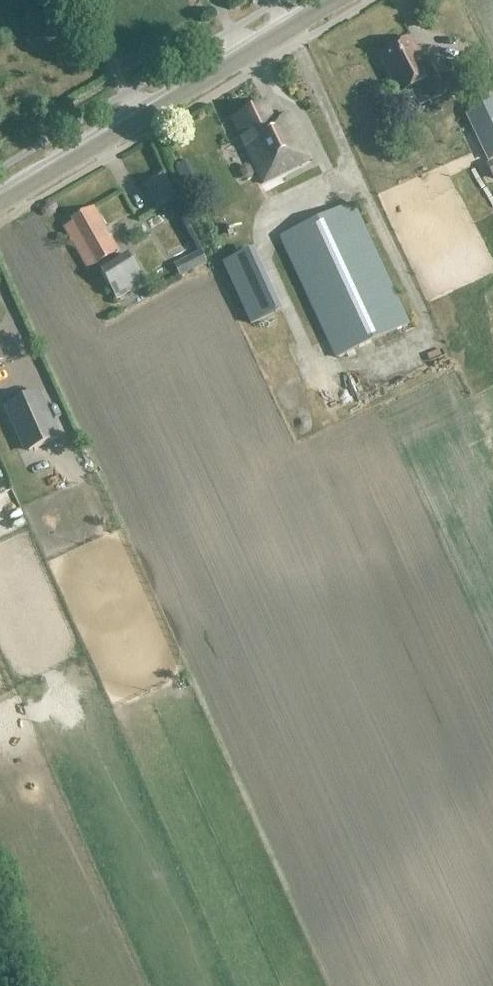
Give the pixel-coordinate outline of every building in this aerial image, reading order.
[(410,39),(380,55),(400,94),(398,95),(403,105),(414,99),(419,108),(434,101),(433,99),(454,88),(439,60),(426,67),(422,58),(420,59),(410,39)] [(492,159),(492,101),(465,114),(487,162),(492,159)] [(264,184),(311,160),(288,114),(273,122),(264,103),(232,119),(264,184)] [(336,358),(408,324),(353,204),(280,237),(336,358)] [(93,207),(71,220),(62,226),(87,269),(118,251),(93,207)] [(195,253),(201,265),(207,262),(201,250),(195,253)] [(144,285),(127,256),(100,272),(117,301),(144,285)] [(3,407),(18,442),(23,454),(59,438),(38,392),(3,407)]
